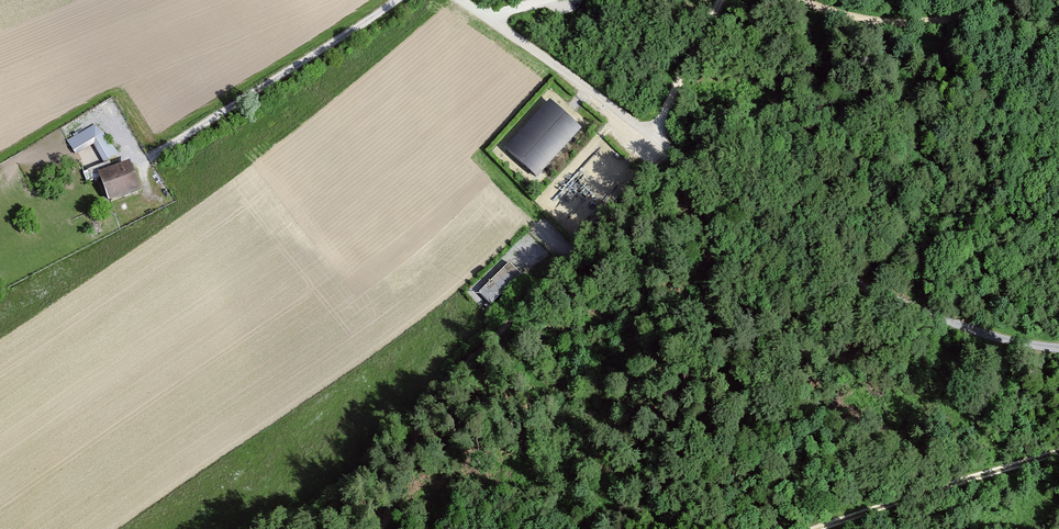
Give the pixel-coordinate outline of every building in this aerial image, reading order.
[(583,130),(551,103),(508,154),(540,181),(583,130)] [(105,134),(94,127),(67,142),(76,157),(93,147),(104,165),(118,156),(105,134)] [(101,176),(112,205),(143,193),(132,164),(101,176)] [(520,278),(507,266),(478,296),(491,308),(520,278)]
